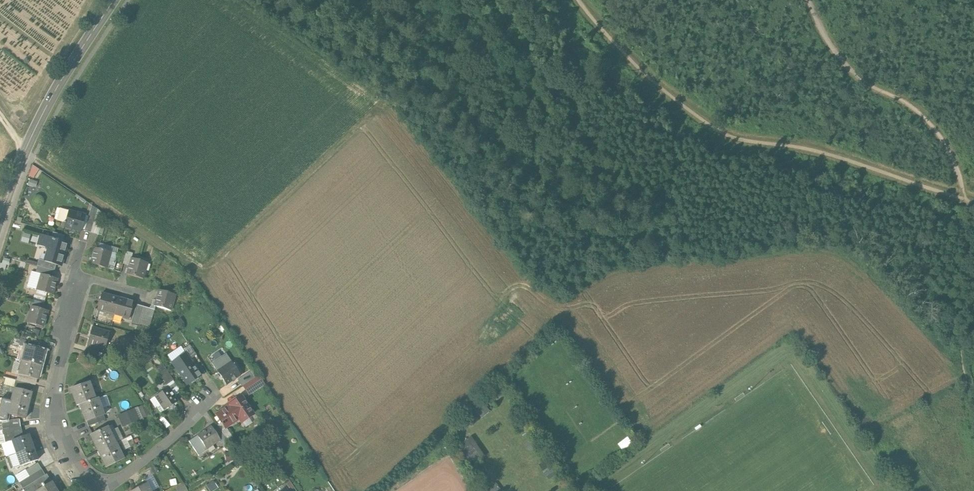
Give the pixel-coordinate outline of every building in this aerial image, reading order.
[(85,215),(68,211),(63,227),(80,232),(85,215)] [(85,228),(103,234),(106,224),(88,219),(85,228)] [(64,236),(53,232),(51,238),(63,241),(64,236)] [(51,238),(41,235),(38,246),(46,248),(48,252),(45,261),(45,262),(55,265),(61,267),(68,243),(51,238)] [(111,252),(95,248),(90,264),(106,269),(109,261),(106,260),(108,253),(111,253),(111,252)] [(148,263),(131,258),(127,275),(143,279),(146,271),(143,270),(145,263),(148,264),(148,263)] [(55,265),(45,262),(45,261),(39,259),(37,266),(53,271),(55,265)] [(57,279),(31,271),(26,287),(36,290),(52,295),(57,279)] [(175,295),(159,290),(155,307),(171,311),(173,303),(171,302),(172,296),(175,296),(175,295)] [(119,299),(102,294),(98,309),(114,314),(119,299)] [(134,303),(119,299),(114,314),(114,315),(122,317),(123,318),(127,320),(128,319),(129,319),(134,303)] [(144,307),(136,305),(131,323),(139,325),(144,307)] [(48,311),(32,306),(29,315),(31,315),(29,322),(27,322),(27,323),(43,327),(48,311)] [(109,333),(92,328),(88,344),(104,349),(109,333)] [(26,341),(15,338),(13,344),(24,348),(26,341)] [(44,352),(26,347),(24,355),(26,356),(25,361),(41,365),(44,352)] [(25,361),(23,361),(21,370),(23,370),(21,376),(34,380),(37,380),(41,365),(25,361)] [(192,363),(180,370),(184,377),(183,378),(188,385),(201,376),(192,363)] [(226,369),(225,367),(218,372),(227,385),(240,376),(232,365),(226,369)] [(259,375),(244,385),(249,393),(264,383),(259,375)] [(21,376),(18,376),(17,381),(30,384),(33,385),(34,380),(21,376)] [(17,381),(16,380),(14,386),(29,390),(30,384),(17,381)] [(90,383),(71,389),(77,405),(80,404),(95,399),(90,383)] [(30,392),(14,388),(11,401),(27,405),(30,392)] [(168,388),(157,396),(161,402),(159,404),(164,411),(178,402),(168,388)] [(230,405),(217,414),(225,426),(232,422),(233,424),(240,419),(242,422),(253,415),(242,398),(236,401),(235,399),(229,403),(230,405)] [(95,399),(80,404),(85,421),(104,415),(101,408),(99,409),(96,399),(95,399)] [(27,405),(11,401),(8,414),(24,418),(27,405)] [(139,406),(119,414),(124,426),(144,418),(139,406)] [(19,419),(1,422),(2,429),(20,427),(19,419)] [(20,427),(2,429),(5,443),(12,440),(23,436),(20,427)] [(108,427),(91,435),(98,451),(115,443),(112,436),(110,437),(107,431),(109,430),(108,427)] [(211,427),(198,436),(206,448),(212,444),(213,445),(220,441),(213,431),(211,427)] [(230,444),(219,427),(213,431),(220,441),(225,448),(230,444)] [(23,436),(12,440),(16,453),(33,447),(28,435),(23,436)] [(474,435),(462,442),(474,461),(486,454),(474,435)] [(115,443),(98,451),(106,467),(123,459),(120,452),(118,453),(115,447),(117,446),(115,443)] [(33,447),(16,453),(21,466),(37,460),(33,447)] [(37,463),(24,472),(28,478),(41,469),(37,463)] [(28,478),(20,483),(24,489),(45,475),(41,469),(28,478)] [(23,489),(24,490),(56,490),(51,482),(46,474),(24,489),(23,489)]
